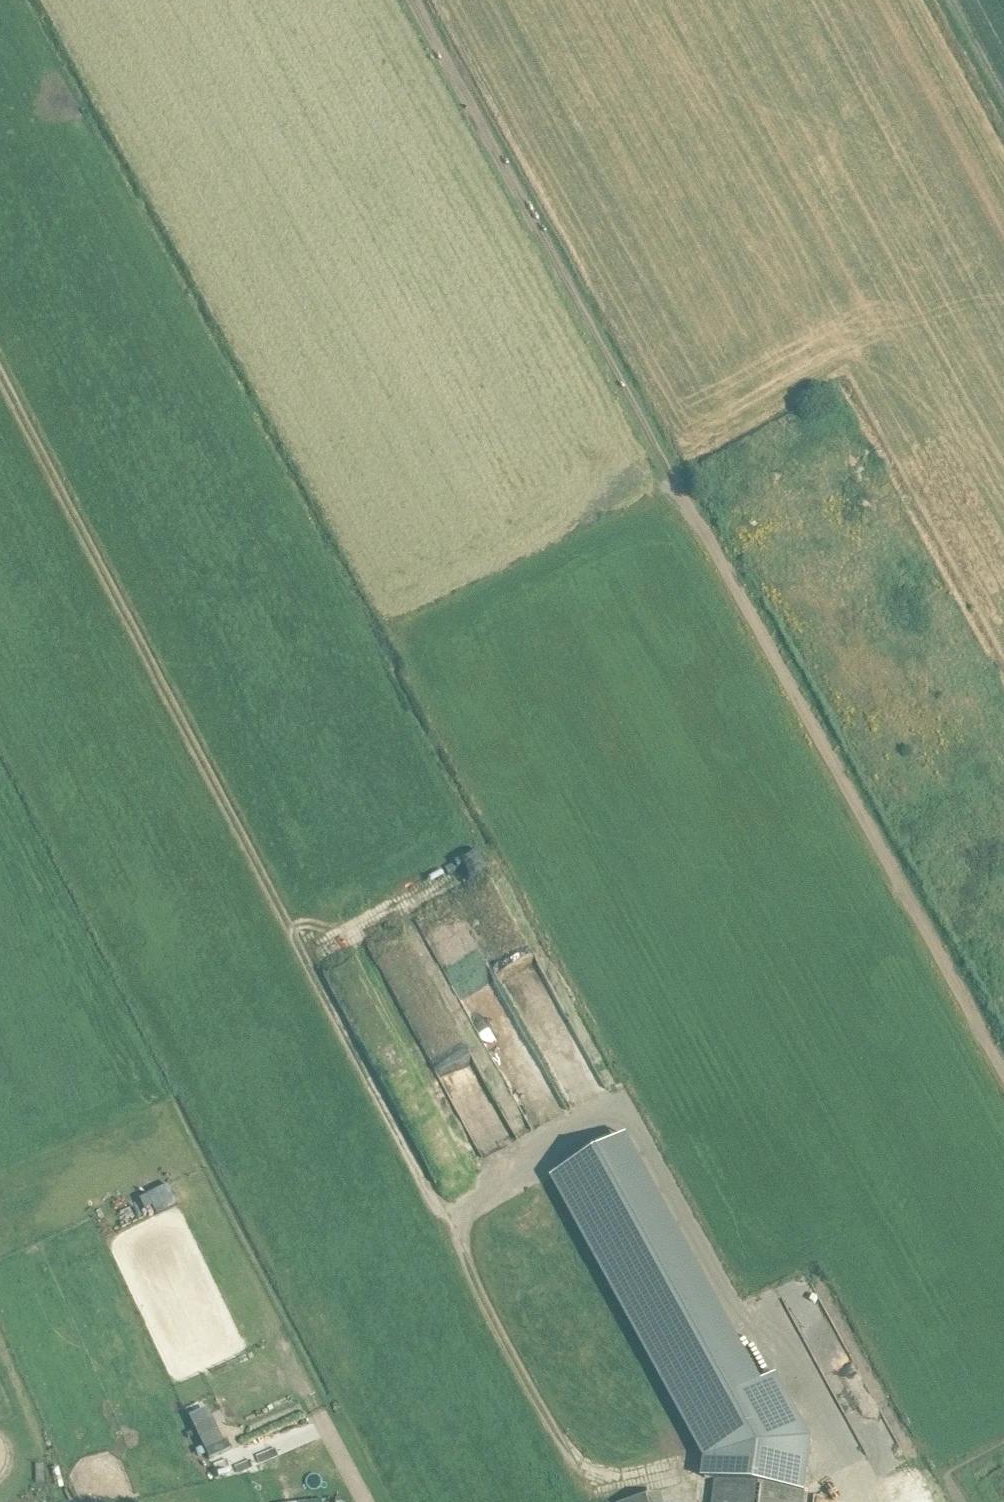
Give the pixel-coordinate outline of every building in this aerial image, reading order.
[(762,1382),(628,1137),(555,1177),(709,1458),(707,1477),(715,1478),(807,1490),(813,1440),(777,1374),(762,1382)] [(807,1490),(715,1478),(712,1501),(805,1501),(807,1490)] [(663,1494),(627,1501),(665,1501),(663,1494)]
